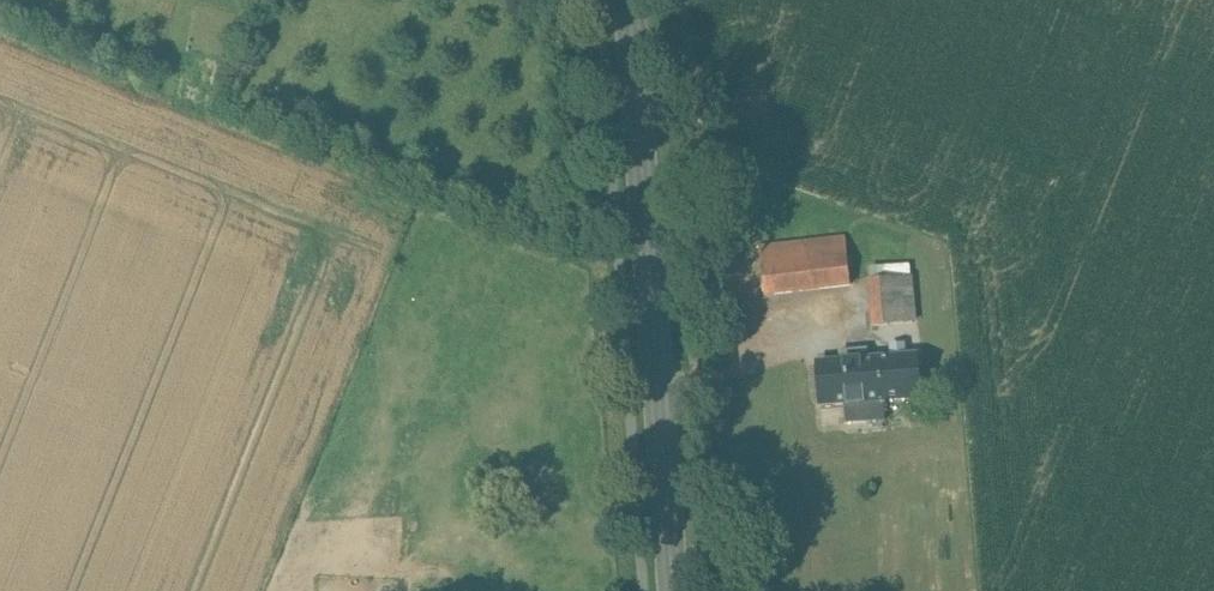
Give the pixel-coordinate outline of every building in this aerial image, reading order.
[(841,242),(755,250),(759,295),(845,287),(841,242)] [(910,279),(869,283),(873,328),(913,325),(910,279)] [(916,358),(867,361),(867,356),(855,357),(855,352),(837,353),(837,363),(817,364),(819,404),(841,402),(843,425),(883,423),(882,400),(918,398),(916,358)]
